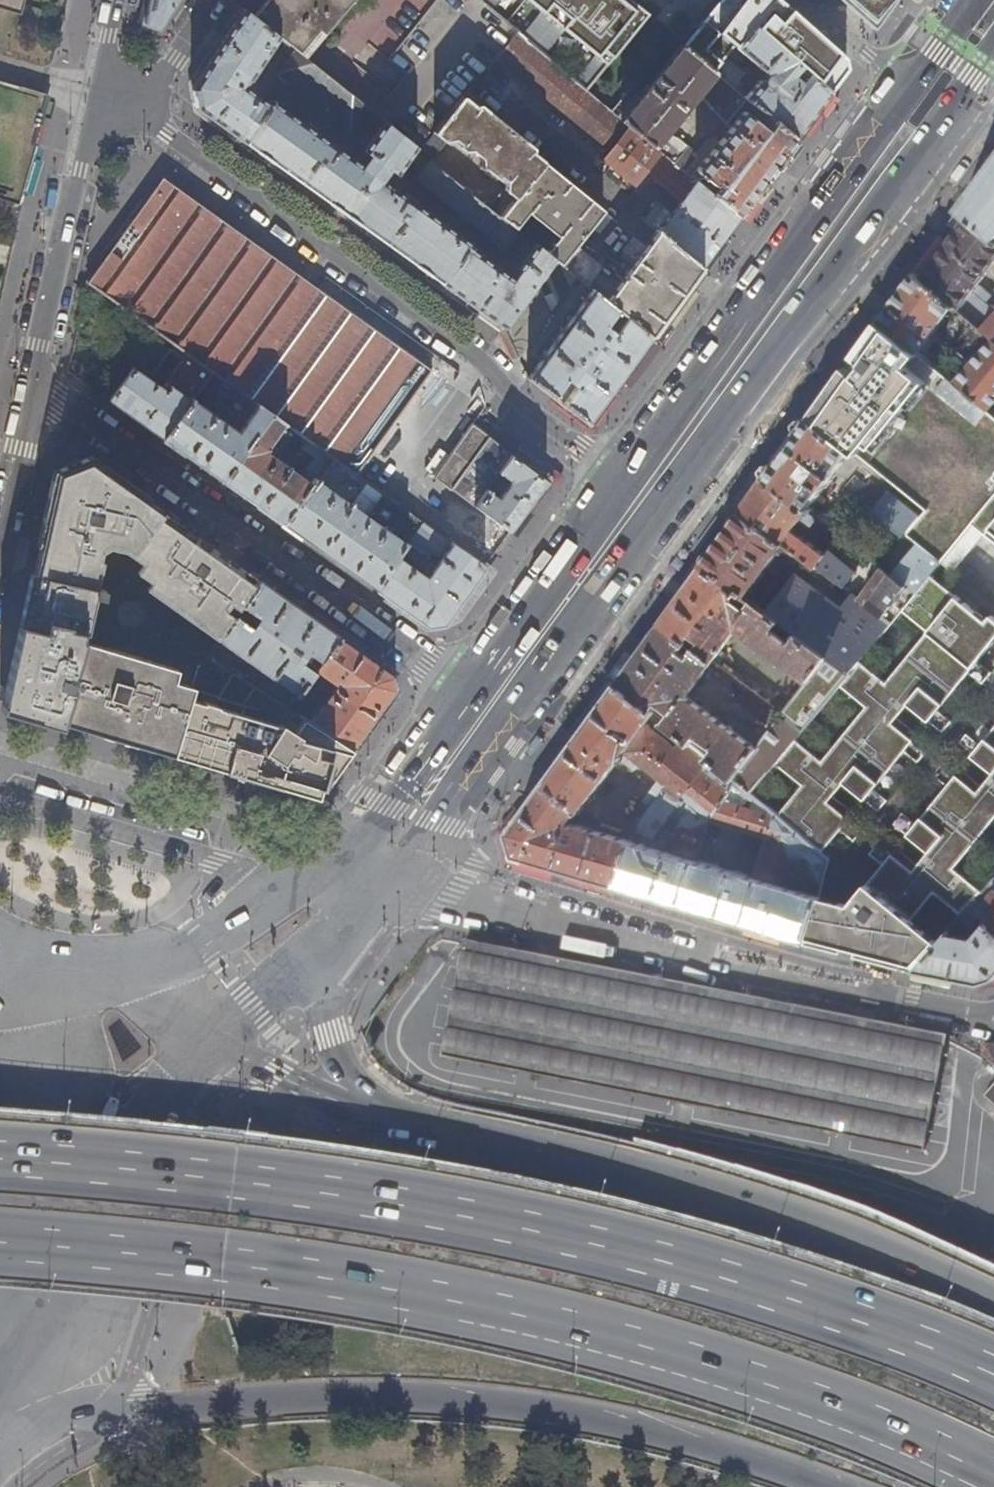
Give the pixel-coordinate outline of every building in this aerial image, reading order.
[(18,14),(22,0),(0,0),(0,9),(18,14)] [(146,24),(159,30),(179,0),(151,0),(146,24)] [(279,38),(289,46),(305,59),(354,0),(268,0),(254,18),(279,38)] [(422,152),(436,134),(435,133),(463,97),(464,98),(471,90),(472,91),(497,60),(518,34),(477,0),(439,0),(389,61),(406,75),(391,93),(375,79),(357,100),(368,109),(385,123),(422,152)] [(733,9),(726,3),(722,0),(477,0),(518,34),(632,129),(658,149),(690,176),(695,171),(714,186),(715,184),(720,189),(714,196),(739,218),(796,140),(774,123),(767,131),(755,121),(744,112),(719,142),(715,139),(707,141),(697,154),(682,142),(665,135),(699,94),(716,74),(720,70),(728,59),(736,49),(754,27),(733,9)] [(734,0),(729,0),(726,3),(733,9),(738,3),(734,0)] [(830,93),(847,71),(847,60),(779,0),(734,0),(738,3),(733,9),(754,27),(830,93)] [(876,30),(897,0),(842,0),(876,30)] [(432,161),(422,152),(385,123),(364,152),(371,157),(363,167),(274,103),(273,104),(271,102),(269,104),(246,88),(279,38),(254,18),(243,10),(194,85),(198,109),(503,327),(554,260),(546,253),(543,251),(536,246),(519,271),(522,273),(516,282),(475,252),(476,250),(473,248),(474,247),(383,182),(391,172),(397,176),(413,154),(428,166),(418,180),(506,250),(516,238),(523,243),(527,238),(516,230),(489,208),(432,161)] [(774,123),(796,140),(830,93),(754,27),(736,49),(766,75),(763,80),(764,86),(759,81),(753,88),(743,80),(746,75),(728,59),(720,70),(725,74),(721,79),(748,101),(762,113),(774,123)] [(436,134),(422,152),(432,161),(445,145),(445,142),(452,141),(452,142),(463,152),(471,150),(482,159),(482,167),(480,169),(482,170),(483,168),(502,183),(505,183),(506,191),(503,191),(489,208),(516,230),(529,214),(558,238),(546,253),(554,260),(577,278),(593,291),(617,310),(627,317),(652,338),(712,255),(739,218),(714,196),(690,176),(658,149),(632,129),(518,34),(497,60),(609,155),(604,162),(635,185),(645,171),(682,203),(672,216),(659,205),(654,212),(645,224),(656,233),(646,248),(634,239),(624,254),(624,260),(633,266),(619,285),(616,282),(617,277),(607,270),(605,273),(601,270),(603,267),(577,246),(604,212),(532,153),(533,152),(532,148),(480,106),(477,106),(476,108),(464,98),(463,97),(435,133),(436,134)] [(352,128),(368,109),(357,100),(305,59),(289,46),(287,50),(294,57),(282,72),(352,128)] [(716,74),(699,94),(727,125),(748,101),(721,79),(716,74)] [(35,146),(31,145),(46,96),(0,83),(0,199),(19,205),(32,164),(37,147),(35,146)] [(767,131),(774,123),(762,113),(755,121),(767,131)] [(962,209),(967,213),(993,237),(993,165),(962,209)] [(165,179),(90,282),(161,333),(175,343),(179,346),(186,351),(189,353),(214,371),(228,381),(235,387),(273,414),(333,457),(354,472),(358,475),(359,476),(434,372),(165,179)] [(917,271),(955,303),(993,337),(993,307),(987,302),(993,295),(979,284),(993,263),(993,237),(967,213),(962,209),(951,224),(959,230),(951,241),(943,236),(917,271)] [(536,246),(543,251),(549,243),(536,232),(529,240),(536,246)] [(505,329),(519,359),(577,278),(554,260),(503,327),(505,329)] [(917,271),(882,319),(920,351),(924,346),(932,335),(955,303),(917,271)] [(589,425),(652,338),(627,317),(615,332),(606,325),(617,310),(593,291),(529,380),(553,399),(565,383),(574,390),(563,405),(589,425)] [(955,303),(932,335),(970,367),(993,339),(993,337),(955,303)] [(993,473),(993,412),(990,409),(957,381),(949,374),(920,351),(882,319),(811,417),(856,453),(926,508),(904,534),(920,547),(939,562),(961,536),(973,521),(993,494),(993,476),(993,475),(993,473)] [(135,368),(111,401),(164,439),(194,399),(205,383),(214,371),(189,353),(163,388),(149,379),(175,343),(161,333),(136,369),(135,368)] [(957,381),(990,409),(993,404),(993,339),(970,367),(957,381)] [(186,351),(179,346),(174,352),(181,358),(186,351)] [(924,346),(920,351),(949,374),(953,369),(924,346)] [(214,371),(205,383),(219,393),(228,381),(214,371)] [(194,399),(164,439),(224,481),(273,414),(235,387),(222,405),(235,414),(228,423),(194,399)] [(273,414),(224,481),(284,524),(333,457),(273,414)] [(846,488),(904,534),(926,508),(856,453),(811,417),(768,476),(818,516),(843,535),(847,530),(820,509),(817,509),(813,506),(840,471),(852,480),(846,488)] [(435,478),(453,492),(491,440),(473,426),(435,478)] [(491,440),(453,492),(510,533),(548,481),(491,440)] [(369,483),(359,476),(358,475),(342,498),(336,494),(341,486),(343,487),(354,472),(333,457),(284,524),(376,589),(424,522),(384,493),(366,516),(353,506),(369,483)] [(58,481),(41,557),(123,607),(180,527),(92,464),(87,463),(79,463),(72,465),(65,469),(61,474),(58,481)] [(768,476),(742,511),(786,544),(834,579),(853,593),(860,583),(859,579),(853,574),(855,572),(829,553),(827,556),(795,532),(800,524),(808,529),(818,516),(768,476)] [(384,493),(369,483),(353,506),(366,516),(384,493)] [(973,521),(993,539),(993,494),(973,521)] [(742,511),(705,563),(748,596),(752,592),(786,544),(742,511)] [(486,565),(424,522),(376,589),(429,627),(444,625),(486,565)] [(206,657),(214,646),(219,639),(236,616),(243,606),(260,583),(180,527),(123,607),(205,658),(206,657)] [(932,574),(941,563),(939,562),(920,547),(895,576),(908,586),(916,593),(932,574)] [(7,709),(29,715),(30,712),(62,721),(72,686),(70,685),(83,641),(175,668),(173,680),(193,686),(198,668),(205,658),(123,607),(41,557),(7,709)] [(705,563),(661,623),(705,656),(712,662),(738,627),(808,680),(782,713),(803,730),(840,685),(850,673),(759,604),(748,596),(705,563)] [(900,595),(908,586),(895,576),(883,567),(859,597),(883,617),(893,605),(897,605),(899,602),(901,600),(900,595)] [(993,643),(993,625),(991,623),(955,593),(932,574),(916,593),(905,607),(930,629),(885,683),(860,661),(850,673),(840,685),(865,707),(821,761),(794,741),(774,764),(800,785),(779,814),(824,851),(841,830),(855,841),(863,830),(823,797),(839,778),(879,811),(888,800),(875,789),(905,751),(919,763),(928,751),(887,718),(903,699),(944,732),(953,721),(939,710),(970,672),(984,684),(993,672),(982,664),(979,661),(993,643)] [(860,661),(892,623),(883,617),(859,597),(853,593),(842,608),(797,575),(780,597),(773,592),(769,597),(766,594),(762,599),(759,604),(850,673),(860,661)] [(322,665),(341,638),(261,581),(260,583),(243,606),(259,618),(252,628),(236,616),(219,639),(299,696),(305,688),(315,673),(300,662),(306,653),(322,665)] [(752,592),(748,596),(759,604),(762,599),(752,592)] [(259,618),(243,606),(236,616),(252,628),(259,618)] [(618,681),(617,683),(652,711),(667,723),(687,696),(712,662),(705,656),(661,623),(618,681)] [(304,717),(355,749),(397,692),(394,675),(341,638),(322,665),(316,672),(337,687),(321,708),(306,698),(310,692),(305,688),(299,696),(290,709),(304,717)] [(189,698),(193,686),(173,680),(175,668),(83,641),(70,685),(72,686),(62,721),(88,729),(97,735),(171,756),(189,698)] [(214,646),(206,657),(238,677),(244,668),(214,646)] [(316,672),(322,665),(306,653),(300,662),(315,673),(316,672)] [(509,831),(517,855),(618,885),(632,842),(632,840),(570,822),(578,811),(581,812),(620,758),(635,769),(640,763),(666,783),(640,821),(637,828),(639,829),(655,835),(684,796),(711,759),(667,723),(652,711),(617,683),(509,831)] [(687,696),(667,723),(711,759),(734,778),(757,749),(756,747),(687,696)] [(179,756),(196,761),(217,773),(218,772),(240,784),(310,806),(317,796),(319,797),(355,749),(304,717),(303,718),(295,732),(279,722),(278,724),(217,706),(217,704),(202,700),(202,702),(189,698),(171,756),(173,756),(179,756)] [(734,778),(752,792),(774,764),(794,741),(803,730),(782,713),(774,707),(769,714),(777,720),(756,747),(757,749),(734,778)] [(982,745),(968,734),(959,745),(993,773),(993,730),(982,745)] [(684,796),(655,835),(639,829),(634,843),(632,842),(618,885),(680,904),(807,942),(817,908),(821,896),(785,886),(793,858),(824,883),(832,858),(824,851),(779,814),(752,792),(734,778),(711,759),(684,796)] [(984,797),(943,764),(934,775),(948,786),(917,824),(903,813),(894,823),(935,857),(919,876),(879,843),(870,854),(883,865),(851,905),(835,900),(821,896),(817,908),(807,942),(819,945),(824,946),(915,970),(940,943),(917,921),(938,894),(961,920),(971,908),(984,895),(957,870),(993,825),(993,784),(984,797)] [(993,929),(993,883),(984,895),(971,908),(985,921),(989,924),(993,929)] [(971,908),(961,920),(972,929),(977,923),(980,925),(985,921),(971,908)] [(915,970),(960,979),(982,984),(993,979),(993,929),(989,924),(975,939),(948,934),(940,943),(915,970)] [(444,1055),(925,1152),(946,1036),(466,940),(444,1055)] [(140,1064),(139,1032),(112,1032),(113,1064),(140,1064)] [(986,1095),(993,1102),(993,1086),(986,1095)]
